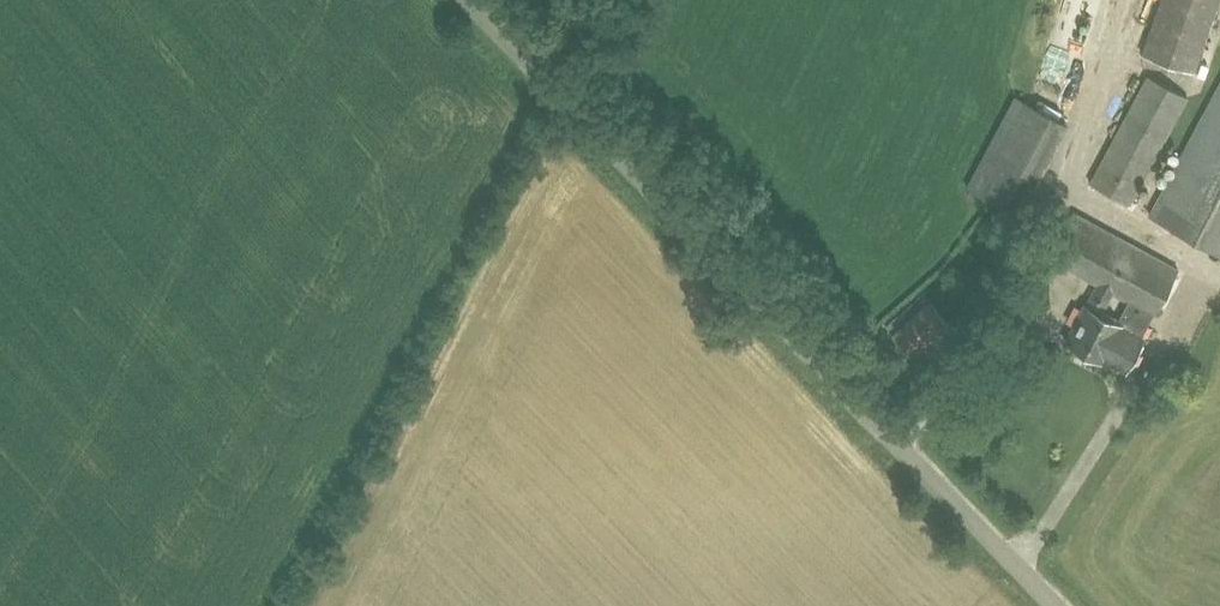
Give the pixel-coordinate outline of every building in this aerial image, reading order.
[(1086,79),(1102,8),(1070,0),(1054,72),(1086,79)] [(1216,0),(1161,0),(1143,53),(1192,70),(1216,0)] [(1129,203),(1187,97),(1147,75),(1089,182),(1129,203)] [(1150,214),(1219,251),(1219,82),(1150,214)] [(1018,214),(1067,124),(1016,96),(967,186),(1018,214)] [(1154,314),(1178,269),(1074,212),(1050,257),(1099,284),(1114,292),(1152,313),(1154,314)] [(1105,309),(1113,295),(1114,292),(1099,284),(1087,306),(1085,305),(1066,341),(1102,360),(1103,357),(1122,323),(1117,320),(1115,319),(1117,315),(1105,309)] [(1126,369),(1142,338),(1139,337),(1152,313),(1114,292),(1113,295),(1127,302),(1117,320),(1122,323),(1103,357),(1126,369)] [(910,355),(948,320),(931,301),(892,335),(910,355)]
